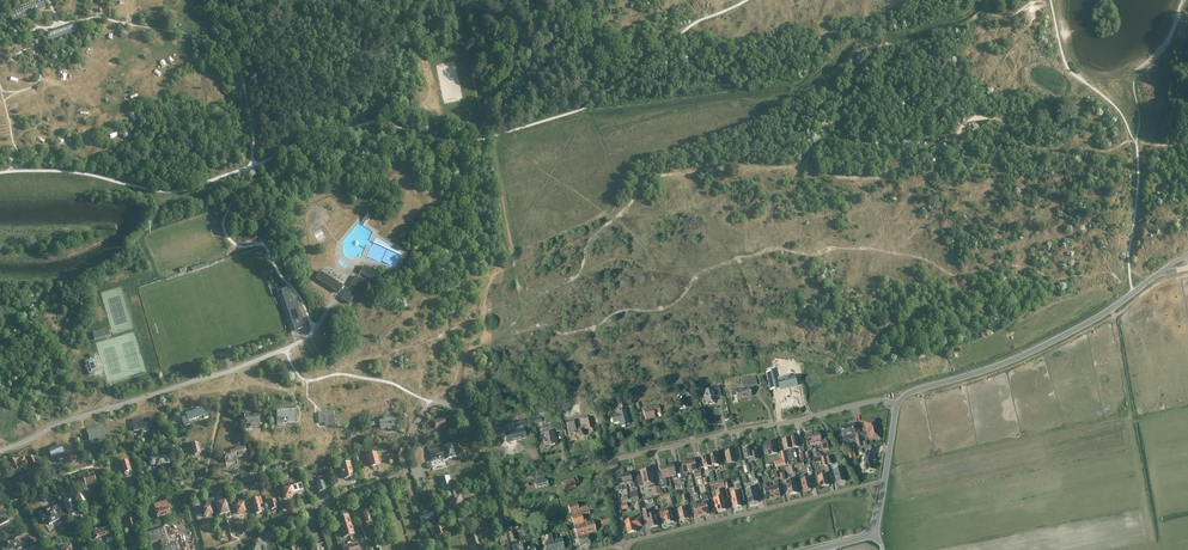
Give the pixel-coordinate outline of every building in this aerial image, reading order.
[(12,10),(17,20),(22,18),(40,10),(43,9),(45,8),(41,0),(36,0),(12,10)] [(47,33),(49,40),(76,30),(74,23),(47,33)] [(191,268),(192,272),(209,266),(208,262),(191,268)] [(364,266),(360,273),(376,283),(380,276),(364,266)] [(343,286),(320,272),(316,279),(339,293),(343,286)] [(342,299),(349,304),(363,281),(356,276),(342,299)] [(292,300),(288,288),(281,291),(295,331),(297,330),(305,328),(295,299),(292,300)] [(85,361),(89,375),(95,374),(94,372),(98,370),(95,361),(91,362),(90,360),(85,361)] [(774,375),(767,376),(770,390),(777,389),(776,385),(774,375)] [(736,390),(735,390),(731,391),(732,396),(737,395),(738,400),(751,397),(749,386),(757,384),(755,376),(742,379),(744,390),(736,391),(736,390)] [(790,376),(778,378),(781,390),(797,386),(796,379),(791,380),(790,376)] [(712,390),(703,392),(704,392),(707,403),(706,403),(706,404),(709,403),(710,404),(714,403),(714,402),(716,401),(715,401),(714,399),(714,397),(721,395),(719,386),(711,388),(711,389),(712,390)] [(688,408),(685,398),(676,400),(679,410),(688,408)] [(611,416),(613,423),(619,422),(620,426),(629,424),(625,408),(627,408),(625,403),(618,405),(619,409),(616,410),(617,414),(611,416)] [(649,407),(650,408),(643,410),(646,421),(655,418),(654,414),(660,412),(658,405),(649,407)] [(181,418),(184,426),(190,424),(188,421),(203,416),(204,418),(208,417),(207,413),(203,414),(201,409),(186,413),(187,417),(181,418)] [(277,425),(282,425),(282,417),(288,417),(288,422),(295,422),(294,411),(285,411),(285,414),(277,414),(277,425)] [(324,414),(319,415),(319,423),(325,423),(330,422),(330,425),(335,425),(333,412),(324,413),(324,414)] [(245,416),(245,424),(252,423),(252,426),(259,425),(259,415),(250,416),(250,414),(249,414),(246,414),(245,415),(245,416)] [(149,423),(148,418),(132,421),(134,431),(145,429),(146,431),(153,430),(152,422),(149,423)] [(569,422),(566,423),(569,439),(573,438),(573,440),(577,439),(577,438),(584,436),(583,431),(590,429),(591,433),(600,431),(598,425),(593,426),(592,418),(588,419),(588,418),(583,419),(584,421),(586,427),(585,427),(576,429),(575,421),(569,422)] [(380,422),(381,429),(387,428),(388,430),(393,429),(392,425),(392,424),(394,424),(394,420),(385,419),(384,421),(380,422)] [(446,425),(444,419),(433,422),(435,429),(446,425)] [(515,431),(504,434),(506,440),(513,439),(513,440),(526,436),(523,427),(526,426),(525,420),(512,423),(514,429),(515,431)] [(869,421),(864,422),(865,427),(866,427),(867,433),(870,433),(870,435),(869,435),(871,441),(880,439),(879,431),(878,430),(878,428),(877,423),(876,423),(876,420),(872,421),(872,420),(869,421)] [(542,435),(545,446),(557,444),(554,433),(560,431),(559,424),(549,426),(549,427),(542,429),(543,435),(542,435)] [(841,427),(843,437),(852,435),(854,441),(856,441),(857,448),(863,447),(861,437),(857,438),(854,425),(846,426),(845,426),(842,426),(842,427),(841,427)] [(104,438),(102,427),(87,431),(89,440),(98,438),(98,441),(104,440),(104,438)] [(828,449),(827,446),(826,439),(821,440),(819,432),(813,434),(815,445),(819,445),(820,447),(823,447),(823,450),(828,449)] [(815,445),(813,434),(806,435),(809,450),(812,449),(812,446),(815,445)] [(797,437),(790,439),(793,453),(796,452),(795,450),(794,450),(794,449),(799,448),(800,448),(797,437)] [(793,453),(790,439),(782,440),(784,451),(786,450),(788,461),(794,459),(793,454),(793,453)] [(766,444),(769,456),(778,454),(775,442),(766,444)] [(191,445),(194,455),(201,454),(198,443),(191,445)] [(456,457),(453,445),(447,447),(446,443),(447,443),(427,448),(428,448),(430,453),(431,453),(432,460),(439,458),(439,459),(440,458),(445,456),(446,459),(456,457)] [(61,445),(48,451),(52,459),(64,453),(61,445)] [(871,446),(861,449),(862,454),(865,455),(864,459),(864,461),(864,463),(866,472),(875,470),(873,463),(875,463),(875,460),(873,460),(875,452),(872,452),(871,446)] [(234,449),(234,450),(223,452),(225,463),(237,460),(236,458),(247,455),(245,447),(234,449)] [(743,449),(746,459),(751,458),(752,461),(759,460),(758,452),(753,453),(752,447),(743,449)] [(734,451),(725,453),(727,463),(728,465),(736,463),(737,467),(741,466),(740,458),(736,459),(734,451)] [(368,455),(371,467),(379,465),(376,453),(368,455)] [(717,454),(709,456),(712,470),(715,470),(715,467),(714,467),(713,466),(719,465),(717,454)] [(19,458),(10,463),(12,468),(11,468),(12,472),(14,471),(14,472),(24,468),(23,467),(28,465),(25,458),(24,456),(19,459),(19,458)] [(153,464),(157,464),(157,465),(169,462),(167,456),(158,458),(158,456),(152,458),(151,458),(150,458),(150,459),(149,459),(149,460),(149,461),(149,462),(149,463),(150,463),(150,464),(151,464),(152,465),(153,465),(153,464)] [(704,468),(708,467),(709,467),(709,468),(709,471),(712,470),(709,456),(701,458),(704,468)] [(695,459),(688,461),(691,472),(694,472),(695,474),(702,473),(700,466),(696,466),(695,459)] [(128,461),(121,463),(124,473),(130,471),(128,461)] [(681,462),(683,469),(679,470),(680,474),(681,478),(682,480),(686,479),(685,477),(688,476),(687,473),(691,472),(688,461),(681,462)] [(349,463),(341,465),(344,475),(345,479),(353,477),(349,463)] [(835,469),(833,469),(837,484),(846,482),(842,467),(841,468),(840,463),(834,464),(835,469)] [(674,464),(667,465),(670,477),(673,476),(674,479),(677,478),(674,464)] [(658,475),(661,488),(667,487),(666,478),(670,477),(667,465),(660,467),(661,471),(662,475),(659,476),(658,475)] [(641,474),(636,475),(638,484),(643,483),(643,484),(645,484),(645,486),(649,486),(649,489),(652,489),(653,489),(655,495),(661,494),(660,487),(656,488),(653,474),(651,474),(650,469),(640,471),(641,474)] [(17,478),(19,482),(17,482),(18,485),(20,484),(21,486),(35,480),(34,479),(41,475),(38,470),(31,473),(31,472),(17,478)] [(92,472),(88,474),(89,476),(84,478),(86,486),(96,483),(92,472)] [(725,479),(723,472),(717,473),(718,481),(725,479)] [(631,473),(624,474),(626,485),(631,484),(631,489),(635,488),(634,483),(633,483),(631,473)] [(626,485),(624,474),(617,476),(619,486),(618,486),(619,491),(623,490),(622,486),(626,485)] [(801,480),(804,492),(811,490),(810,486),(811,485),(810,478),(805,479),(804,475),(800,476),(801,480)] [(818,477),(820,488),(830,486),(827,475),(818,477)] [(326,490),(324,482),(326,482),(324,476),(318,478),(319,483),(316,484),(318,492),(326,490)] [(449,476),(439,479),(443,491),(452,488),(449,476)] [(577,478),(573,479),(563,482),(565,490),(575,487),(575,485),(578,484),(577,479),(577,478)] [(786,481),(789,495),(798,493),(794,479),(786,481)] [(546,480),(535,483),(536,489),(548,486),(546,480)] [(723,481),(709,484),(710,486),(719,484),(721,489),(725,488),(723,481)] [(771,488),(774,500),(777,499),(777,498),(781,497),(778,486),(779,486),(778,481),(774,482),(775,487),(771,488)] [(291,486),(283,489),(286,498),(294,495),(304,492),(301,483),(291,487),(291,486)] [(774,500),(771,488),(767,489),(766,484),(762,485),(764,490),(765,490),(767,500),(771,500),(774,500)] [(425,487),(418,489),(421,500),(428,498),(425,487)] [(755,487),(746,490),(749,505),(759,503),(755,487)] [(716,508),(717,507),(718,512),(726,510),(725,502),(723,490),(716,492),(717,498),(714,499),(716,508)] [(218,491),(215,492),(218,503),(216,504),(219,515),(224,514),(219,493),(218,491)] [(739,492),(731,493),(732,498),(735,508),(742,506),(740,499),(744,498),(742,491),(739,492)] [(219,493),(224,514),(229,513),(226,501),(224,501),(222,492),(219,493)] [(239,504),(235,506),(237,514),(238,514),(239,514),(241,514),(241,513),(245,511),(243,504),(245,503),(242,494),(237,496),(239,504)] [(703,504),(700,504),(703,516),(710,514),(709,510),(708,506),(710,505),(708,496),(705,496),(705,494),(700,495),(703,504)] [(460,495),(448,499),(450,504),(452,503),(454,507),(463,504),(460,495)] [(275,500),(270,501),(269,496),(265,498),(268,509),(271,508),(271,510),(277,508),(275,500)] [(261,511),(264,510),(260,497),(256,499),(256,500),(252,501),(256,514),(262,512),(261,511)] [(70,498),(62,502),(69,515),(78,510),(76,505),(74,506),(70,498)] [(212,514),(210,506),(214,505),(212,498),(205,500),(207,507),(202,508),(202,509),(199,509),(201,515),(204,515),(204,516),(205,516),(206,516),(207,516),(208,515),(212,514)] [(168,503),(161,505),(164,516),(170,515),(168,503)] [(588,505),(578,508),(577,503),(568,505),(571,515),(590,510),(588,505)] [(696,503),(691,504),(692,509),(694,509),(696,517),(703,516),(700,504),(697,505),(696,503)] [(49,510),(39,515),(42,521),(46,519),(49,525),(59,520),(54,510),(59,507),(57,504),(48,508),(49,510)] [(164,516),(161,505),(155,507),(158,518),(164,516)] [(685,508),(678,510),(681,521),(690,519),(688,511),(686,512),(685,508)] [(661,518),(665,517),(667,524),(674,523),(672,512),(668,513),(667,509),(659,511),(661,518)] [(368,510),(362,512),(367,527),(373,525),(368,510)] [(431,511),(418,515),(421,522),(434,518),(431,511)] [(579,514),(571,517),(574,526),(584,523),(587,522),(587,521),(586,519),(584,519),(583,520),(582,520),(582,517),(588,515),(590,515),(589,511),(587,511),(580,513),(579,513),(579,514)] [(645,521),(648,520),(650,528),(658,526),(655,514),(651,515),(650,511),(643,512),(645,521)] [(346,526),(351,525),(348,515),(343,517),(346,526)] [(127,519),(123,520),(126,528),(129,527),(130,528),(135,527),(135,524),(138,523),(136,516),(132,517),(132,519),(127,521),(127,519)] [(311,518),(311,516),(305,518),(307,524),(318,522),(317,516),(311,518)] [(6,531),(3,525),(9,522),(6,517),(0,520),(0,534),(6,531)] [(337,519),(340,528),(346,526),(343,517),(337,519)] [(625,521),(628,534),(637,532),(636,528),(642,526),(640,518),(634,520),(634,519),(625,521)] [(440,522),(435,523),(438,535),(443,534),(440,522)] [(593,522),(583,524),(584,526),(585,530),(594,527),(593,522)] [(143,530),(149,546),(158,543),(161,549),(180,549),(177,542),(170,544),(168,540),(169,540),(163,523),(143,530)] [(583,524),(574,527),(574,528),(576,532),(585,530),(584,526),(583,524)] [(351,525),(346,526),(349,536),(354,534),(351,525)] [(112,537),(109,526),(92,531),(94,539),(105,536),(106,539),(112,537)] [(340,528),(341,531),(343,538),(349,536),(346,526),(340,528)] [(265,531),(267,537),(273,535),(271,529),(265,531)] [(585,530),(576,532),(577,538),(586,535),(586,534),(585,530)] [(551,533),(555,549),(559,549),(564,549),(561,540),(559,540),(559,538),(557,539),(555,532),(551,533)] [(551,533),(547,535),(549,543),(544,544),(546,549),(555,549),(551,533)] [(576,543),(578,543),(580,547),(590,544),(589,538),(593,537),(592,534),(577,538),(577,539),(575,540),(576,543)] [(2,549),(10,549),(15,548),(15,547),(16,546),(18,549),(21,547),(19,543),(19,544),(15,536),(5,542),(7,547),(2,549)] [(259,539),(259,538),(251,541),(252,545),(247,547),(248,549),(260,549),(259,547),(262,546),(259,539)]
